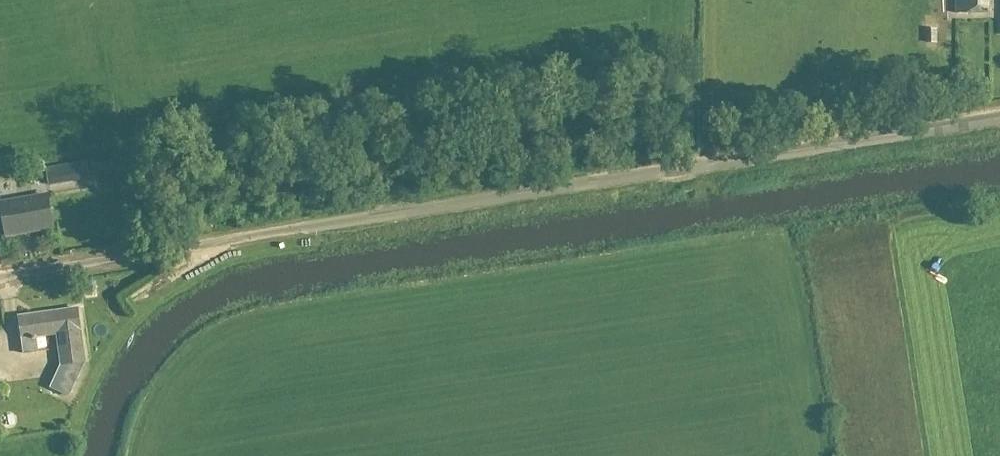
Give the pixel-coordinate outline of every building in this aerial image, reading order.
[(986,0),(953,0),(953,14),(986,14),(986,0)] [(923,44),(935,44),(935,31),(923,31),(923,44)] [(46,187),(87,181),(84,165),(44,171),(46,187)] [(51,230),(45,198),(0,207),(0,212),(5,239),(51,230)] [(83,363),(76,310),(17,318),(20,339),(54,334),(59,367),(83,363)]
